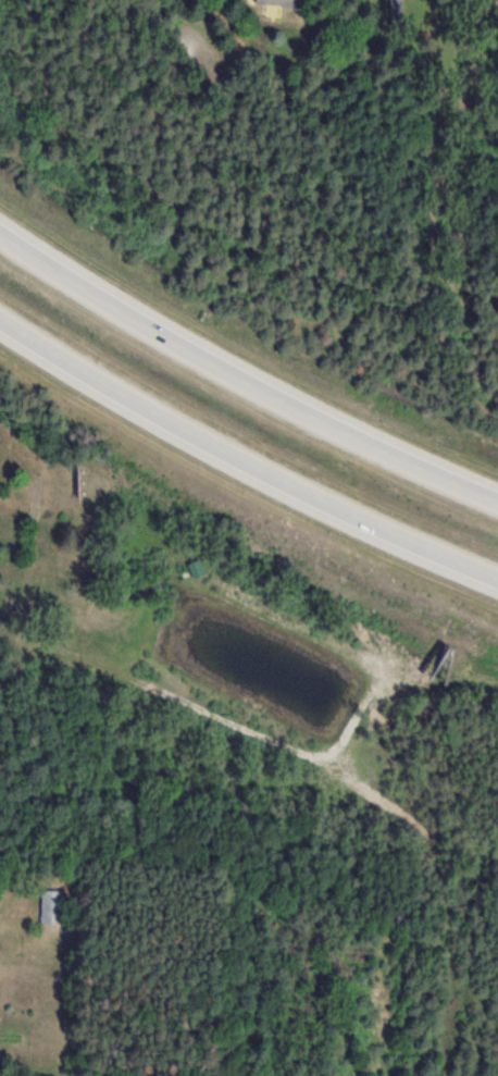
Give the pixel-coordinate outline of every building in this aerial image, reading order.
[(65,925),(65,890),(41,890),(41,925),(65,925)]
